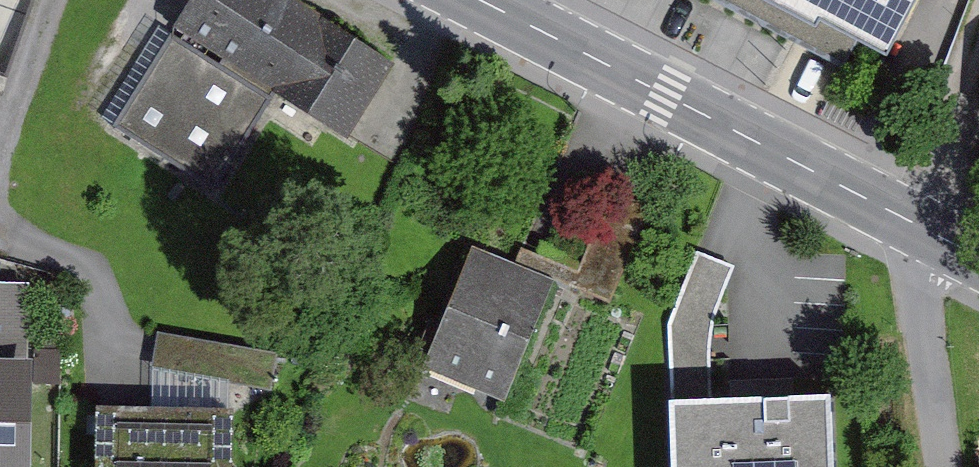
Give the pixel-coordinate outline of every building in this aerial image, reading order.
[(279,87),(364,140),(412,65),(309,0),(200,0),(183,27),(279,87)] [(856,63),(869,39),(900,55),(928,0),(737,0),(856,63)] [(272,113),(154,33),(96,119),(213,199),(272,113)] [(568,282),(493,250),(442,371),(517,402),(568,282)] [(713,250),(682,324),(684,398),(724,396),(721,327),(747,264),(713,250)] [(38,285),(0,285),(0,466),(37,466),(38,285)] [(170,330),(165,361),(243,374),(286,381),(291,350),(170,330)] [(165,409),(243,410),(243,374),(165,361),(165,409)] [(684,398),(686,466),(850,466),(847,393),(724,396),(684,398)] [(106,409),(106,466),(243,466),(243,410),(165,409),(106,409)]
